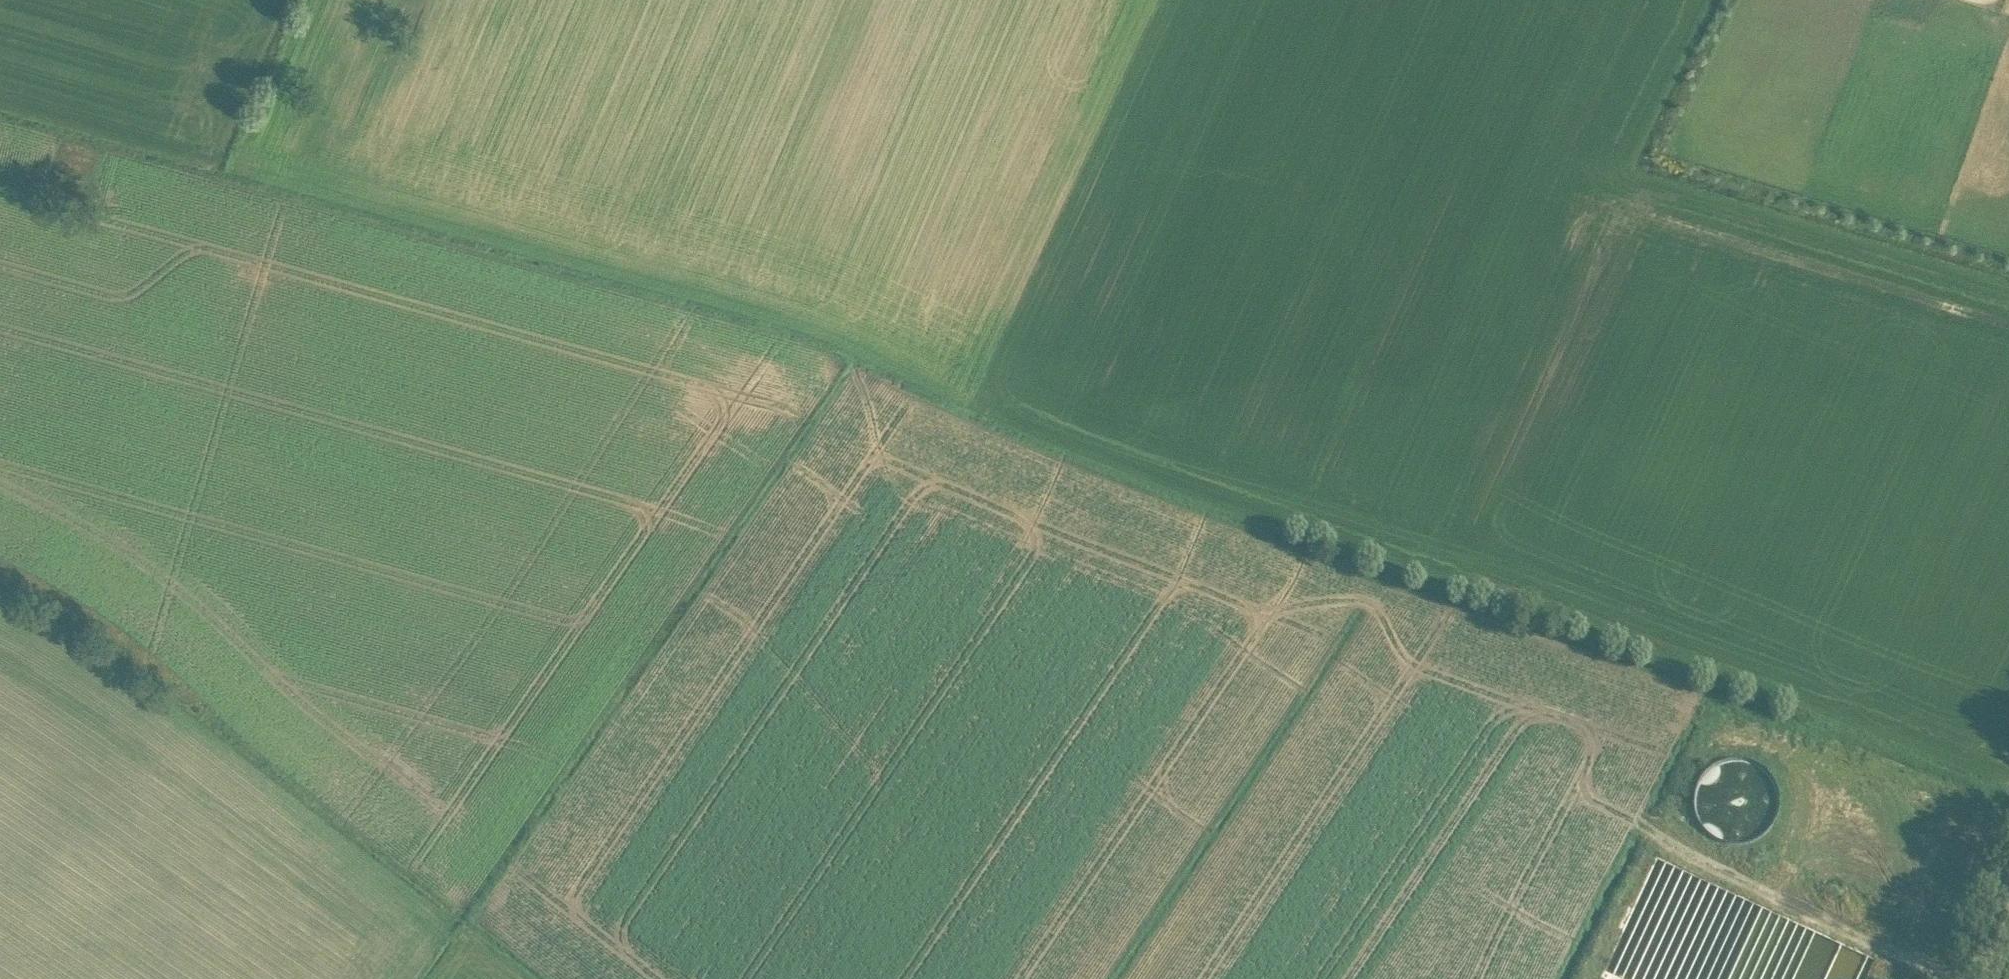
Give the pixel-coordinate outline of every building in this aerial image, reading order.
[(1766,832),(1771,766),(1704,761),(1700,827),(1766,832)] [(1600,978),(1867,978),(1876,958),(1657,856),(1600,978)]
